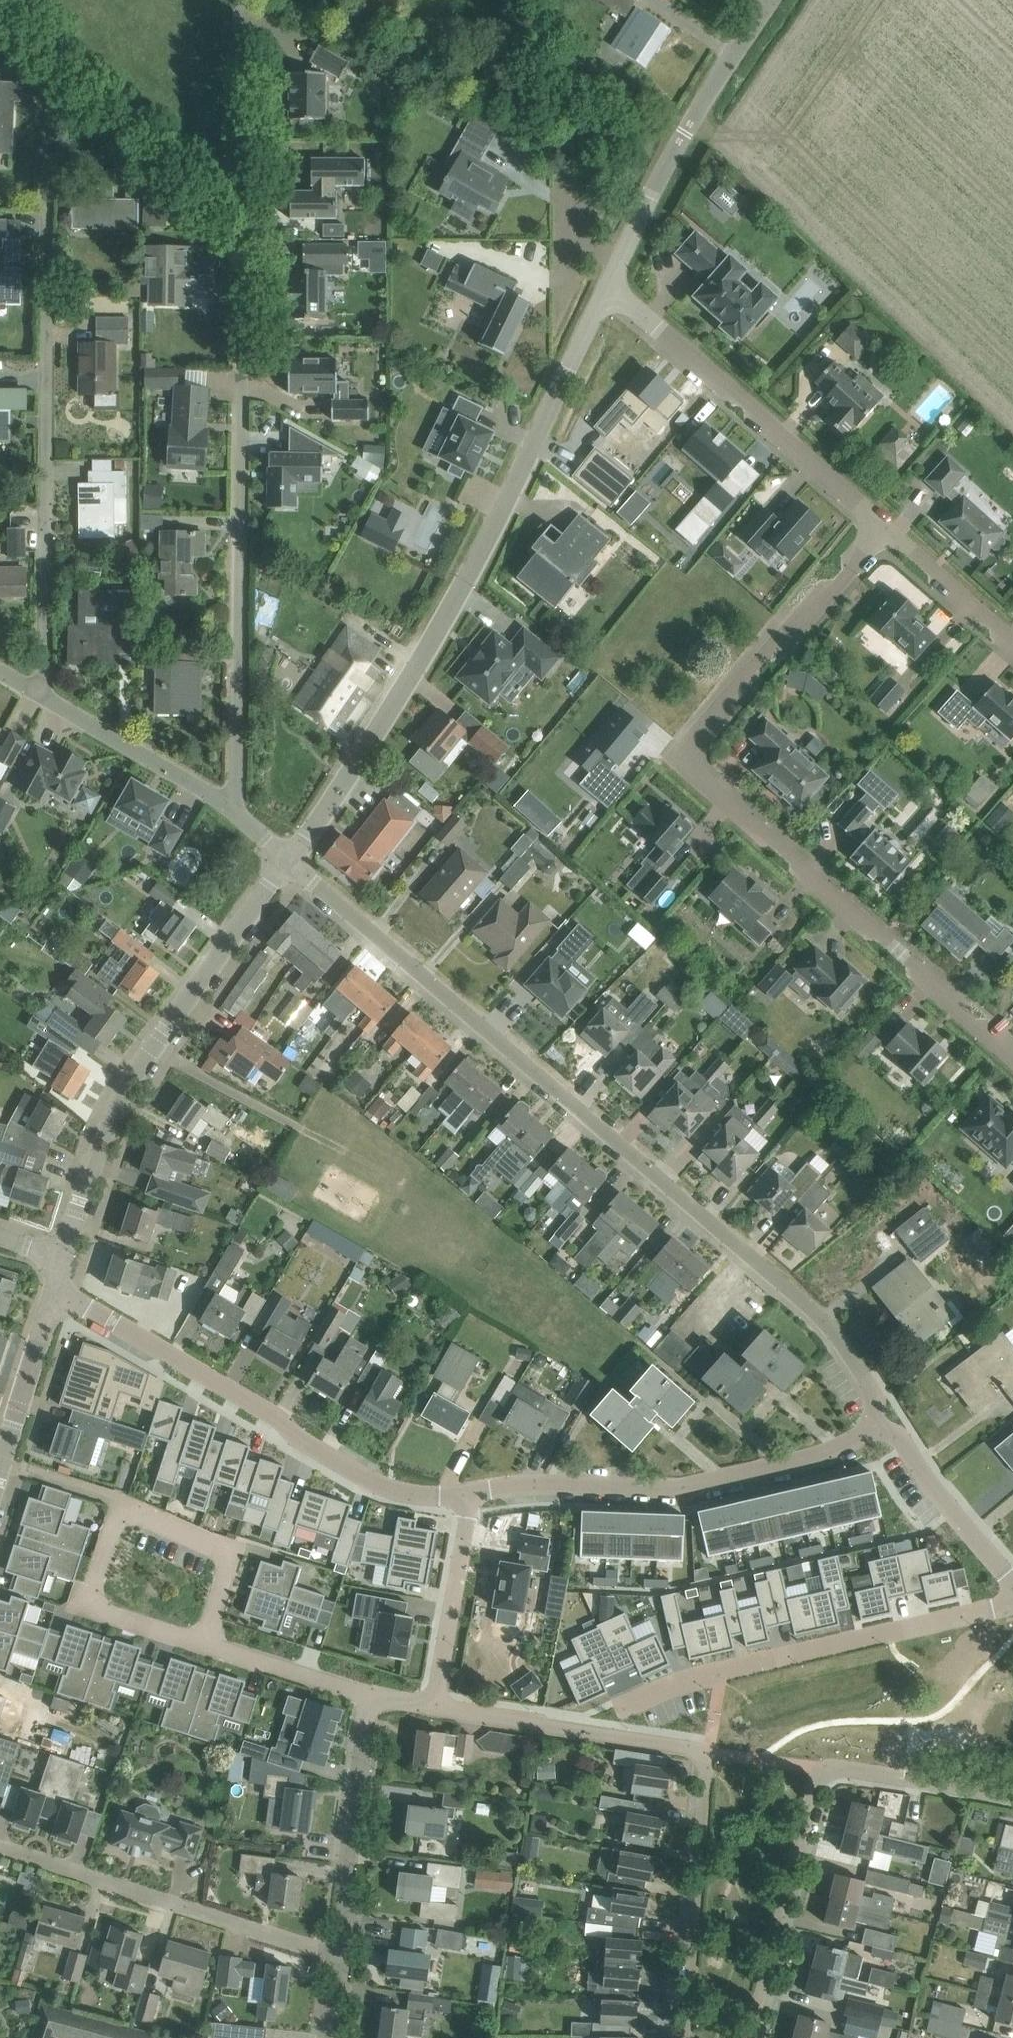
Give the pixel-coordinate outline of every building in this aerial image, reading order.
[(627,16),(637,0),(603,0),(627,16)] [(672,30),(642,11),(617,49),(647,68),(672,30)] [(309,74),(291,73),(289,119),(299,120),(299,124),(313,125),(313,120),(323,121),(325,75),(324,75),(326,71),(341,80),(349,67),(320,48),(311,61),(315,64),(309,74)] [(12,153),(13,135),(11,135),(11,129),(13,129),(14,101),(21,101),(21,83),(0,82),(0,153),(12,153)] [(453,210),(470,220),(479,204),(494,213),(504,196),(498,193),(502,187),(504,188),(509,179),(480,163),(490,144),(465,130),(456,146),(465,150),(448,179),(447,178),(444,182),(446,183),(441,193),(458,202),(453,210)] [(87,226),(118,226),(138,226),(138,229),(139,229),(139,198),(138,198),(138,200),(114,200),(114,185),(117,185),(117,168),(115,168),(115,170),(104,170),(104,150),(103,150),(103,151),(72,151),(72,150),(71,150),(71,173),(72,173),(72,171),(87,171),(87,183),(83,183),(83,200),(73,200),(73,198),(72,198),(72,211),(71,211),(71,215),(72,215),(72,229),(73,229),(73,221),(87,221),(87,226)] [(311,186),(313,186),(313,192),(290,192),(290,218),(337,218),(337,192),(335,192),(335,186),(365,186),(365,159),(311,159),(311,186)] [(729,186),(714,202),(721,208),(726,202),(728,203),(731,200),(729,198),(735,191),(729,186)] [(144,225),(166,226),(167,212),(145,211),(144,225)] [(22,304),(22,274),(24,274),(24,259),(21,259),(21,252),(24,252),(24,237),(20,237),(20,221),(0,221),(0,304),(22,304)] [(323,236),(345,234),(344,221),(323,222),(323,236)] [(721,327),(735,340),(739,336),(742,338),(777,298),(761,284),(752,294),(737,281),(746,270),(730,256),(728,259),(696,232),(677,254),(708,281),(694,297),(724,323),(721,327)] [(305,245),(305,266),(308,266),(308,271),(325,271),(325,277),(347,277),(347,273),(385,273),(386,246),(305,245)] [(142,296),(142,303),(151,303),(163,303),(183,304),(183,295),(193,295),(211,296),(212,266),(194,266),(189,265),(189,254),(189,248),(175,248),(175,253),(145,253),(145,248),(143,248),(142,283),(142,284),(142,296)] [(427,248),(421,263),(436,270),(443,255),(427,248)] [(483,345),(504,355),(530,301),(513,293),(518,285),(475,264),(465,285),(503,303),(483,345)] [(289,319),(325,319),(325,277),(325,271),(308,271),(289,271),(289,289),(286,289),(286,301),(289,301),(289,319)] [(865,329),(862,332),(852,323),(835,341),(855,358),(856,357),(859,360),(877,339),(865,329)] [(129,330),(117,330),(97,330),(97,343),(80,344),(80,393),(94,394),(94,409),(122,409),(121,393),(115,393),(114,344),(129,344),(129,330)] [(289,393),(335,393),(335,400),(332,400),(332,419),(369,419),(369,401),(349,400),(349,382),(337,382),(337,359),(289,359),(289,393)] [(884,396),(872,385),(859,374),(854,379),(834,361),(816,382),(829,394),(825,398),(835,407),(825,419),(846,437),(856,426),(857,427),(884,396)] [(145,390),(179,390),(179,368),(145,369),(145,390)] [(647,368),(595,427),(607,438),(624,418),(634,426),(652,405),(670,421),(686,402),(647,368)] [(204,422),(206,388),(179,387),(177,428),(172,428),(170,451),(169,466),(205,468),(204,469),(206,469),(208,430),(201,430),(201,422),(204,422)] [(10,441),(10,409),(26,409),(26,390),(0,390),(0,441),(10,441)] [(444,409),(433,429),(437,431),(450,437),(440,457),(452,463),(448,472),(461,478),(465,470),(473,474),(493,433),(475,424),(483,407),(460,396),(455,407),(452,413),(444,409)] [(706,423),(684,449),(719,480),(705,497),(722,512),(735,497),(740,491),(750,480),(734,467),(742,458),(745,455),(726,439),(725,440),(719,434),(706,423)] [(269,453),(268,508),(297,508),(298,482),(322,482),(322,455),(333,456),(341,456),(344,458),(345,457),(290,427),(289,453),(269,453)] [(895,427),(876,449),(897,468),(916,446),(895,427)] [(635,478),(595,447),(572,476),(611,507),(635,478)] [(994,550),(999,549),(1005,543),(1005,538),(1001,535),(1004,532),(963,496),(963,497),(952,487),(965,473),(948,456),(926,480),(944,496),(946,494),(956,504),(940,521),(981,558),(991,547),(994,550)] [(81,485),(81,509),(83,509),(83,527),(82,527),(82,531),(83,531),(83,537),(103,537),(115,536),(115,522),(127,522),(127,498),(127,471),(112,471),(109,471),(93,472),(89,472),(89,473),(93,473),(93,485),(90,485),(81,485)] [(163,506),(163,486),(144,486),(144,506),(163,506)] [(766,508),(742,536),(756,548),(770,560),(779,549),(791,559),(810,537),(808,535),(820,520),(808,509),(804,513),(794,504),(785,515),(782,512),(777,518),(766,508)] [(372,513),(361,537),(393,552),(404,529),(372,513)] [(537,553),(517,578),(555,609),(575,584),(580,587),(592,572),(599,563),(595,559),(611,539),(580,513),(555,544),(543,534),(532,549),(537,553)] [(142,516),(142,530),(164,529),(163,516),(142,516)] [(9,529),(10,557),(26,557),(25,529),(9,529)] [(161,578),(168,579),(168,592),(182,592),(182,595),(196,595),(196,578),(192,578),(192,553),(204,553),(205,533),(162,532),(161,578)] [(718,541),(707,554),(719,564),(730,551),(718,541)] [(26,595),(26,569),(0,569),(0,595),(26,595)] [(897,591),(869,622),(891,641),(894,639),(915,658),(935,636),(913,617),(919,610),(897,591)] [(72,661),(72,663),(98,663),(98,661),(136,662),(138,593),(81,592),(81,612),(81,627),(71,627),(71,661),(72,661)] [(294,702),(338,732),(380,671),(370,664),(380,650),(347,627),(294,702)] [(560,657),(530,632),(516,650),(495,633),(459,677),(479,694),(487,685),(497,693),(523,662),(532,670),(539,662),(549,670),(560,657)] [(181,651),(159,650),(158,663),(157,663),(156,713),(201,714),(202,664),(201,664),(201,650),(181,649),(181,651)] [(258,674),(270,677),(276,657),(263,653),(258,674)] [(803,687),(817,699),(827,687),(807,671),(803,687)] [(886,694),(879,688),(869,698),(886,713),(906,691),(896,682),(886,694)] [(968,699),(949,721),(958,729),(967,718),(978,727),(987,718),(1011,739),(1012,737),(1012,694),(1010,692),(1008,694),(995,683),(975,706),(968,699)] [(589,772),(579,784),(610,810),(631,784),(612,769),(618,763),(619,764),(639,740),(640,741),(641,740),(640,739),(644,734),(645,735),(645,734),(647,730),(621,708),(607,725),(605,724),(591,741),(605,753),(589,772)] [(440,709),(414,740),(424,747),(412,762),(435,781),(447,766),(442,761),(466,731),(440,709)] [(751,738),(768,753),(754,770),(799,809),(828,777),(813,763),(815,761),(801,747),(798,750),(784,738),(785,736),(767,720),(751,738)] [(484,726),(470,742),(495,763),(509,747),(484,726)] [(12,767),(27,739),(12,731),(0,752),(0,761),(12,767)] [(79,775),(82,770),(86,762),(60,748),(56,756),(37,745),(14,787),(41,802),(48,790),(70,802),(72,798),(77,801),(75,803),(92,813),(101,797),(85,787),(81,793),(77,790),(83,777),(79,775)] [(498,766),(509,775),(521,760),(511,751),(498,766)] [(497,793),(509,777),(496,766),(484,782),(497,793)] [(860,800),(839,825),(852,836),(862,844),(851,857),(864,868),(862,870),(873,880),(875,878),(888,890),(894,882),(897,884),(908,872),(905,870),(912,863),(898,850),(899,847),(899,844),(897,842),(894,840),(891,841),(889,842),(875,830),(874,830),(865,822),(873,812),(880,805),(885,809),(897,794),(868,769),(856,783),(867,793),(860,800)] [(981,805),(996,787),(981,774),(965,792),(981,805)] [(147,788),(133,780),(117,808),(142,822),(136,834),(150,843),(149,845),(167,855),(181,831),(164,821),(163,823),(158,820),(169,801),(156,793),(156,792),(147,787),(147,788)] [(341,836),(326,856),(363,886),(375,870),(385,857),(390,851),(413,821),(410,819),(418,808),(404,796),(396,790),(387,801),(386,800),(351,844),(341,836)] [(515,806),(548,835),(562,819),(529,790),(515,806)] [(644,832),(643,833),(660,849),(651,858),(661,867),(682,844),(680,842),(693,827),(681,817),(680,813),(674,808),(671,808),(667,805),(659,815),(647,804),(632,821),(644,832)] [(433,814),(443,822),(451,814),(453,807),(434,805),(433,814)] [(591,812),(583,821),(591,827),(598,818),(591,812)] [(438,837),(448,846),(466,824),(456,815),(438,837)] [(2,835),(9,821),(0,816),(0,834),(2,835)] [(524,834),(511,849),(520,857),(539,836),(540,835),(531,828),(525,835),(524,834)] [(520,857),(528,864),(533,859),(541,866),(543,873),(551,874),(557,868),(555,861),(557,858),(542,845),(540,844),(544,840),(539,836),(520,857)] [(440,872),(443,875),(424,897),(449,918),(488,873),(460,849),(440,872)] [(76,853),(58,880),(76,892),(94,865),(76,853)] [(500,880),(511,889),(531,866),(528,864),(520,857),(500,880)] [(735,869),(711,896),(723,907),(721,910),(734,921),(736,919),(747,929),(745,931),(760,944),(770,932),(756,920),(772,902),(760,891),(762,889),(749,878),(747,880),(735,869)] [(637,892),(652,905),(671,883),(656,871),(637,892)] [(150,893),(161,902),(149,917),(153,920),(142,935),(153,943),(159,935),(178,949),(196,925),(172,908),(179,898),(158,882),(150,893)] [(947,890),(934,905),(938,908),(923,925),(961,958),(975,942),(996,960),(1012,942),(1012,935),(1005,928),(997,937),(990,931),(991,929),(947,890)] [(576,913),(582,919),(592,908),(589,905),(593,901),(590,898),(576,913)] [(483,921),(481,919),(478,922),(480,924),(475,930),(502,953),(496,959),(507,969),(549,921),(558,929),(567,920),(549,904),(542,912),(530,901),(519,914),(502,899),(483,921)] [(0,911),(0,916),(11,923),(19,912),(11,906),(0,911)] [(293,941),(304,950),(318,934),(295,914),(270,944),(282,954),(293,941)] [(114,941),(122,931),(107,920),(100,930),(114,941)] [(645,948),(655,937),(638,921),(628,933),(645,948)] [(538,970),(525,985),(539,997),(543,993),(552,1002),(566,1014),(579,1000),(588,989),(584,986),(566,970),(573,963),(574,964),(597,938),(579,922),(556,948),(559,951),(552,959),(550,957),(538,970)] [(121,986),(140,1000),(159,975),(146,965),(154,954),(122,930),(122,931),(114,942),(128,952),(120,963),(111,957),(98,974),(118,989),(121,986)] [(304,950),(316,961),(295,986),(303,992),(313,981),(316,983),(341,954),(318,934),(304,950)] [(796,969),(818,988),(814,992),(837,1012),(841,1008),(844,1011),(855,999),(851,996),(866,981),(843,960),(837,966),(816,947),(796,969)] [(263,971),(272,958),(261,951),(222,1007),(237,1017),(268,974),(263,971)] [(779,964),(760,986),(775,999),(794,978),(779,964)] [(347,996),(358,1006),(377,983),(356,966),(337,988),(339,989),(329,1000),(337,1007),(347,996)] [(126,1020),(106,1005),(113,996),(76,969),(65,984),(72,988),(66,997),(95,1017),(85,1030),(107,1045),(126,1020)] [(358,1006),(369,1015),(360,1026),(367,1033),(377,1022),(378,1023),(397,1001),(377,983),(358,1006)] [(656,995),(666,1004),(674,994),(664,986),(656,995)] [(712,991),(700,1004),(708,1012),(720,999),(712,991)] [(595,1019),(582,1034),(607,1056),(620,1041),(628,1032),(631,1036),(640,1026),(659,1005),(646,994),(630,1012),(614,998),(604,1009),(595,1019)] [(666,1004),(676,1012),(684,1002),(674,994),(666,1004)] [(279,1017),(297,1031),(314,1009),(296,996),(279,1017)] [(732,1005),(720,1019),(733,1030),(745,1016),(732,1005)] [(48,1022),(73,1040),(83,1026),(58,1008),(48,1022)] [(239,1019),(252,1028),(258,1020),(245,1011),(239,1019)] [(402,1044),(413,1053),(432,1030),(412,1013),(392,1035),(394,1036),(384,1047),(393,1055),(402,1044)] [(900,1059),(898,1062),(924,1085),(937,1071),(934,1069),(948,1054),(934,1041),(931,1044),(908,1023),(887,1047),(900,1059)] [(227,1032),(210,1056),(225,1067),(227,1065),(247,1079),(256,1066),(264,1072),(278,1081),(284,1072),(293,1060),(244,1026),(235,1038),(227,1032)] [(413,1053),(424,1062),(415,1073),(423,1080),(432,1069),(433,1070),(453,1048),(432,1030),(413,1053)] [(852,1050),(863,1060),(881,1041),(869,1030),(852,1050)] [(340,1061),(349,1069),(368,1047),(359,1038),(340,1061)] [(50,1039),(34,1065),(57,1080),(53,1086),(74,1099),(75,1097),(79,1100),(84,1091),(80,1089),(90,1071),(71,1059),(74,1054),(50,1039)] [(661,1049),(650,1039),(645,1043),(616,1076),(641,1098),(662,1074),(666,1077),(678,1063),(675,1060),(676,1059),(663,1047),(661,1049)] [(805,1068),(781,1047),(771,1059),(795,1080),(805,1068)] [(465,1059),(446,1081),(457,1090),(448,1100),(447,1099),(438,1109),(447,1116),(442,1123),(483,1075),(476,1068),(478,1065),(469,1057),(466,1060),(465,1059)] [(712,1068),(721,1076),(730,1067),(720,1059),(712,1068)] [(704,1078),(709,1082),(713,1086),(719,1079),(721,1076),(712,1068),(704,1078)] [(685,1092),(688,1088),(689,1079),(680,1071),(669,1084),(674,1088),(649,1116),(666,1131),(673,1122),(693,1099),(685,1092)] [(442,1123),(454,1134),(476,1107),(483,1113),(502,1091),(483,1075),(442,1123)] [(709,1082),(693,1099),(673,1122),(689,1136),(715,1107),(719,1111),(726,1103),(726,1099),(729,1094),(728,1086),(719,1079),(713,1086),(709,1082)] [(431,1086),(419,1099),(420,1100),(424,1104),(428,1107),(440,1094),(431,1086)] [(168,1116),(191,1132),(202,1117),(222,1132),(231,1119),(210,1104),(207,1108),(185,1092),(168,1116)] [(12,1120),(4,1143),(27,1150),(33,1132),(52,1142),(67,1115),(49,1105),(42,1101),(42,1102),(26,1093),(19,1107),(12,1120)] [(1009,1107),(1006,1111),(990,1097),(966,1124),(992,1147),(989,1151),(1006,1166),(1012,1159),(1012,1160),(1012,1111),(1009,1107)] [(761,1111),(770,1119),(779,1110),(769,1102),(761,1111)] [(517,1103),(498,1126),(509,1135),(486,1162),(494,1168),(536,1119),(529,1114),(530,1112),(529,1108),(523,1103),(519,1103),(518,1105),(517,1103)] [(705,1151),(699,1158),(714,1171),(743,1140),(750,1132),(741,1124),(744,1112),(736,1105),(720,1122),(725,1127),(704,1150),(705,1151)] [(757,1124),(762,1129),(770,1119),(761,1111),(753,1120),(757,1124)] [(512,1197),(514,1198),(534,1174),(526,1167),(534,1157),(535,1158),(554,1135),(536,1119),(494,1168),(519,1190),(512,1197)] [(831,1146),(840,1154),(849,1144),(839,1136),(831,1146)] [(743,1140),(714,1171),(713,1172),(730,1187),(759,1154),(743,1140)] [(207,1151),(225,1161),(231,1151),(212,1141),(207,1151)] [(7,1163),(1,1182),(15,1186),(12,1197),(40,1206),(48,1179),(21,1171),(27,1150),(4,1143),(0,1142),(0,1161),(7,1163)] [(178,1150),(171,1148),(152,1142),(142,1171),(168,1179),(172,1167),(191,1173),(196,1158),(177,1152),(178,1150)] [(840,1154),(849,1162),(858,1152),(849,1144),(840,1154)] [(436,1164),(445,1172),(459,1156),(450,1148),(436,1164)] [(552,1189),(544,1199),(551,1206),(587,1164),(569,1148),(550,1170),(561,1179),(552,1189)] [(795,1190),(802,1196),(823,1173),(808,1161),(796,1175),(779,1159),(771,1168),(749,1192),(774,1214),(795,1190)] [(595,1170),(588,1164),(587,1164),(551,1206),(560,1213),(568,1204),(575,1210),(577,1212),(586,1201),(587,1202),(606,1180),(605,1179),(606,1178),(606,1174),(600,1168),(596,1169),(595,1170)] [(534,1174),(514,1198),(522,1205),(528,1197),(530,1198),(544,1182),(534,1174)] [(268,1188),(291,1201),(299,1188),(276,1175),(268,1188)] [(461,1189),(470,1197),(479,1185),(471,1178),(461,1189)] [(166,1200),(196,1211),(203,1190),(173,1179),(166,1200)] [(830,1193),(818,1183),(777,1231),(809,1257),(831,1231),(812,1215),(830,1193)] [(604,1250),(640,1208),(621,1192),(593,1225),(599,1230),(575,1258),(587,1269),(604,1250)] [(494,1214),(500,1207),(483,1193),(478,1200),(494,1214)] [(196,1218),(176,1212),(159,1207),(157,1213),(132,1204),(123,1233),(150,1241),(156,1223),(191,1234),(196,1218)] [(633,1254),(658,1224),(640,1208),(604,1250),(598,1256),(610,1266),(625,1247),(633,1254)] [(896,1230),(921,1261),(943,1243),(931,1228),(936,1224),(924,1208),(896,1230)] [(549,1241),(559,1250),(586,1219),(577,1212),(575,1210),(549,1241)] [(314,1219),(306,1232),(357,1263),(365,1249),(314,1219)] [(673,1237),(653,1260),(664,1269),(657,1278),(664,1284),(692,1253),(673,1237)] [(215,1270),(228,1278),(243,1253),(230,1245),(215,1270)] [(657,1294),(669,1304),(677,1295),(672,1291),(680,1282),(691,1291),(710,1269),(692,1253),(657,1294)] [(107,1284),(150,1299),(151,1294),(167,1299),(177,1272),(159,1266),(158,1270),(116,1256),(107,1284)] [(911,1260),(882,1283),(903,1310),(897,1315),(919,1342),(948,1319),(953,1325),(965,1315),(951,1299),(939,1308),(927,1292),(932,1287),(911,1260)] [(337,1296),(345,1301),(363,1272),(355,1267),(337,1296)] [(6,1316),(19,1274),(0,1268),(0,1314),(6,1316)] [(202,1320),(230,1337),(242,1318),(253,1324),(266,1301),(243,1287),(241,1292),(225,1283),(218,1296),(217,1295),(202,1320)] [(275,1293),(255,1328),(269,1336),(273,1329),(273,1330),(284,1313),(283,1312),(289,1302),(275,1293)] [(620,1308),(609,1297),(601,1306),(627,1328),(642,1309),(629,1298),(620,1308)] [(332,1306),(312,1340),(326,1348),(347,1315),(332,1306)] [(258,1353),(286,1370),(313,1324),(299,1317),(297,1320),(284,1313),(273,1330),(273,1329),(269,1336),(258,1353)] [(649,1328),(641,1338),(646,1342),(654,1349),(664,1336),(651,1325),(649,1328)] [(654,1351),(678,1372),(685,1363),(695,1350),(672,1330),(654,1351)] [(792,1374),(796,1377),(805,1367),(765,1331),(756,1341),(759,1345),(747,1358),(750,1360),(768,1377),(780,1388),(792,1374)] [(1002,1334),(970,1359),(955,1371),(963,1383),(955,1389),(956,1392),(959,1390),(975,1411),(991,1398),(981,1385),(995,1374),(1003,1383),(1001,1385),(1003,1388),(1005,1387),(1012,1397),(1012,1348),(1002,1334)] [(76,1355),(60,1404),(69,1407),(74,1409),(96,1416),(105,1387),(142,1399),(150,1373),(108,1349),(84,1341),(79,1356),(76,1355)] [(435,1376),(444,1381),(437,1394),(435,1393),(423,1415),(458,1434),(470,1413),(451,1403),(458,1390),(462,1392),(481,1359),(453,1343),(435,1376)] [(685,1363),(703,1379),(713,1368),(716,1371),(721,1366),(699,1346),(695,1350),(685,1363)] [(310,1384),(337,1400),(352,1376),(351,1375),(362,1357),(348,1349),(337,1367),(324,1359),(310,1384)] [(721,1366),(716,1371),(713,1368),(703,1379),(740,1411),(752,1397),(756,1401),(765,1390),(761,1386),(768,1377),(750,1360),(742,1369),(729,1358),(721,1366)] [(358,1381),(373,1390),(359,1413),(386,1429),(401,1405),(390,1398),(400,1380),(370,1362),(358,1381)] [(694,1402),(678,1389),(653,1367),(644,1376),(648,1379),(636,1393),(639,1396),(631,1405),(618,1393),(606,1407),(602,1403),(592,1415),(629,1447),(641,1433),(645,1436),(654,1426),(649,1422),(657,1413),(669,1423),(681,1409),(684,1412),(694,1402)] [(565,1399),(580,1409),(596,1385),(580,1375),(565,1399)] [(503,1409),(504,1409),(519,1384),(505,1376),(480,1420),(492,1427),(503,1409)] [(504,1409),(510,1413),(509,1414),(510,1415),(506,1423),(536,1440),(542,1430),(555,1437),(569,1413),(519,1384),(504,1409)] [(150,1433),(149,1435),(169,1441),(153,1491),(171,1496),(182,1464),(181,1464),(195,1420),(194,1419),(192,1424),(180,1420),(184,1407),(160,1400),(150,1433)] [(60,1423),(50,1453),(90,1466),(99,1437),(129,1446),(135,1428),(96,1416),(74,1409),(68,1425),(60,1423)] [(195,1420),(181,1464),(182,1464),(198,1470),(187,1505),(206,1512),(216,1482),(215,1482),(228,1439),(227,1439),(226,1443),(214,1439),(217,1427),(195,1420)] [(135,1428),(129,1446),(144,1451),(149,1435),(150,1433),(135,1428)] [(1012,1470),(1012,1433),(995,1448),(1012,1470)] [(228,1439),(215,1482),(216,1482),(234,1488),(226,1514),(243,1520),(248,1505),(252,1493),(251,1493),(262,1459),(261,1458),(260,1463),(247,1459),(251,1446),(228,1439)] [(252,1493),(248,1505),(268,1511),(263,1526),(264,1527),(278,1531),(274,1543),(275,1543),(289,1498),(290,1498),(295,1483),(281,1478),(285,1466),(262,1459),(251,1493),(252,1493)] [(856,1522),(881,1517),(871,1471),(846,1477),(856,1522)] [(832,1527),(856,1522),(846,1477),(821,1482),(832,1527)] [(807,1534),(832,1527),(821,1482),(797,1488),(807,1534)] [(18,1534),(17,1534),(83,1555),(91,1528),(72,1522),(71,1526),(62,1523),(72,1494),(43,1485),(42,1486),(46,1487),(42,1501),(38,1500),(34,1499),(32,1506),(27,1505),(21,1525),(25,1526),(22,1535),(18,1534)] [(772,1494),(783,1539),(807,1534),(797,1488),(772,1494)] [(289,1498),(275,1543),(290,1548),(298,1526),(318,1532),(330,1497),(307,1490),(303,1502),(290,1498),(289,1498)] [(748,1500),(758,1545),(783,1539),(772,1494),(748,1500)] [(330,1497),(318,1532),(339,1539),(332,1561),(336,1563),(348,1567),(350,1560),(355,1544),(359,1532),(363,1521),(348,1517),(352,1505),(330,1497)] [(733,1551),(758,1545),(748,1500),(723,1505),(733,1551)] [(697,1511),(708,1557),(733,1551),(723,1505),(697,1511)] [(582,1511),(580,1557),(607,1558),(608,1512),(582,1511)] [(608,1512),(607,1558),(631,1559),(633,1512),(608,1512)] [(657,1560),(658,1513),(633,1512),(631,1559),(657,1560)] [(684,1514),(658,1513),(657,1560),(683,1561),(684,1514)] [(359,1532),(355,1544),(432,1558),(437,1531),(416,1527),(417,1520),(399,1517),(396,1536),(367,1531),(366,1534),(359,1532)] [(261,1539),(274,1543),(278,1531),(264,1527),(261,1539)] [(872,1532),(860,1535),(861,1543),(862,1543),(874,1540),(872,1532)] [(83,1555),(17,1534),(17,1535),(22,1536),(19,1545),(14,1544),(8,1564),(13,1566),(10,1573),(14,1574),(18,1576),(13,1590),(10,1588),(9,1590),(38,1599),(40,1594),(48,1570),(55,1572),(54,1575),(58,1577),(74,1582),(83,1555)] [(502,1563),(495,1606),(523,1611),(531,1569),(540,1570),(543,1555),(547,1556),(550,1539),(523,1535),(520,1551),(522,1551),(519,1565),(502,1563)] [(860,1535),(848,1538),(850,1545),(850,1546),(862,1543),(861,1543),(860,1535)] [(874,1587),(855,1592),(861,1620),(892,1612),(889,1599),(907,1595),(898,1555),(895,1541),(878,1545),(881,1558),(869,1561),(874,1587)] [(823,1543),(811,1546),(813,1554),(824,1552),(823,1543)] [(355,1544),(350,1560),(390,1567),(387,1586),(405,1589),(406,1582),(427,1586),(432,1558),(355,1544)] [(810,1546),(799,1549),(801,1557),(812,1554),(813,1554),(811,1546),(810,1546)] [(301,1547),(298,1555),(310,1559),(312,1551),(301,1547)] [(927,1548),(898,1555),(907,1595),(925,1591),(928,1604),(959,1597),(957,1588),(968,1585),(964,1568),(953,1571),(952,1569),(933,1573),(927,1548)] [(774,1555),(761,1557),(763,1566),(776,1563),(774,1555)] [(825,1590),(809,1594),(818,1630),(840,1625),(837,1611),(851,1608),(838,1555),(818,1559),(825,1590)] [(761,1557),(750,1560),(751,1568),(763,1566),(761,1557)] [(281,1567),(261,1561),(253,1587),(249,1586),(333,1613),(336,1603),(324,1599),(325,1595),(295,1586),(302,1566),(283,1560),(281,1567)] [(336,1563),(334,1571),(346,1575),(348,1567),(336,1563)] [(737,1563),(725,1566),(727,1574),(739,1571),(737,1563)] [(802,1564),(786,1567),(789,1580),(805,1577),(802,1564)] [(767,1571),(756,1574),(757,1582),(769,1579),(767,1571)] [(781,1576),(769,1579),(779,1624),(792,1621),(795,1635),(818,1630),(809,1594),(788,1599),(783,1576),(781,1576)] [(594,1577),(593,1585),(605,1585),(606,1586),(606,1577),(594,1577)] [(606,1577),(606,1586),(618,1586),(618,1578),(606,1577)] [(644,1578),(644,1586),(656,1587),(657,1579),(656,1579),(644,1578)] [(657,1579),(656,1587),(669,1588),(669,1580),(657,1579)] [(732,1579),(720,1582),(722,1590),(734,1587),(732,1579)] [(740,1610),(739,1610),(744,1632),(747,1646),(770,1641),(767,1627),(779,1624),(769,1579),(757,1582),(755,1582),(760,1605),(740,1610)] [(329,1627),(333,1613),(249,1586),(249,1587),(252,1588),(245,1614),(264,1620),(262,1628),(281,1633),(287,1614),(329,1627)] [(697,1587),(685,1590),(687,1598),(699,1595),(697,1587)] [(725,1613),(704,1618),(712,1654),(735,1649),(732,1635),(744,1632),(739,1610),(740,1610),(735,1587),(734,1587),(722,1590),(720,1590),(725,1613)] [(676,1592),(661,1596),(673,1649),(687,1646),(690,1659),(712,1654),(704,1618),(683,1623),(676,1592)] [(408,1602),(357,1593),(353,1618),(365,1620),(379,1622),(373,1653),(373,1655),(406,1660),(414,1617),(406,1616),(408,1602)] [(44,1645),(50,1629),(24,1620),(31,1601),(12,1595),(10,1602),(0,1599),(0,1630),(44,1645)] [(599,1624),(614,1617),(615,1596),(600,1596),(599,1624)] [(43,1609),(54,1613),(57,1605),(45,1601),(43,1609)] [(625,1612),(598,1624),(619,1671),(636,1664),(642,1677),(671,1664),(657,1634),(639,1642),(625,1612)] [(594,1619),(582,1624),(586,1633),(597,1628),(594,1619)] [(583,1665),(565,1673),(579,1705),(608,1692),(602,1679),(619,1671),(598,1624),(597,1625),(598,1627),(597,1628),(586,1633),(572,1639),(583,1665)] [(41,1657),(46,1659),(70,1666),(67,1675),(64,1674),(58,1693),(84,1702),(105,1636),(103,1640),(93,1637),(94,1632),(75,1627),(74,1631),(66,1629),(65,1633),(64,1636),(50,1632),(51,1628),(50,1628),(50,1629),(44,1645),(40,1657),(41,1657)] [(0,1630),(0,1669),(8,1672),(11,1662),(14,1652),(40,1661),(41,1657),(40,1657),(44,1645),(0,1630)] [(106,1636),(105,1636),(84,1702),(111,1710),(117,1690),(115,1690),(117,1682),(141,1689),(145,1691),(155,1662),(154,1661),(153,1665),(139,1661),(140,1657),(141,1653),(134,1650),(135,1646),(117,1640),(115,1644),(105,1641),(106,1636)] [(155,1662),(145,1691),(149,1692),(173,1700),(170,1708),(168,1707),(162,1726),(188,1735),(208,1674),(209,1670),(208,1669),(207,1673),(197,1670),(198,1666),(179,1660),(178,1664),(170,1662),(169,1666),(168,1670),(154,1666),(155,1662)] [(208,1674),(188,1735),(215,1744),(221,1724),(218,1723),(221,1715),(245,1723),(250,1724),(259,1695),(258,1695),(256,1698),(243,1694),(244,1691),(245,1686),(238,1684),(239,1679),(220,1673),(219,1677),(208,1674),(210,1670),(209,1670),(208,1674)] [(520,1699),(541,1686),(532,1670),(511,1683),(520,1699)] [(20,1681),(32,1684),(35,1676),(23,1672),(20,1681)] [(0,1695),(0,1712),(15,1717),(19,1704),(5,1699),(6,1697),(0,1695)] [(340,1711),(289,1695),(283,1713),(303,1719),(299,1731),(298,1730),(294,1743),(295,1743),(292,1753),(272,1746),(272,1749),(268,1761),(300,1772),(304,1758),(324,1764),(327,1753),(328,1754),(332,1741),(331,1741),(333,1734),(335,1734),(339,1721),(337,1721),(340,1711)] [(55,1696),(51,1708),(75,1716),(79,1704),(55,1696)] [(471,1757),(471,1755),(473,1735),(460,1734),(460,1736),(419,1731),(414,1765),(440,1768),(443,1745),(459,1747),(458,1755),(471,1757)] [(477,1741),(486,1751),(502,1753),(518,1747),(520,1736),(490,1731),(477,1741)] [(8,1786),(22,1744),(0,1737),(0,1783),(8,1786)] [(260,1745),(256,1758),(268,1761),(272,1749),(260,1745)] [(666,1769),(668,1757),(616,1749),(614,1764),(635,1767),(633,1783),(625,1781),(624,1792),(670,1799),(669,1793),(668,1793),(671,1769),(666,1769)] [(267,1782),(265,1797),(287,1800),(283,1829),(308,1832),(312,1807),(315,1807),(317,1793),(289,1789),(290,1776),(287,1776),(287,1770),(233,1752),(229,1782),(256,1785),(257,1781),(267,1782)] [(40,1814),(49,1818),(68,1760),(51,1754),(38,1793),(23,1788),(13,1821),(17,1822),(16,1826),(29,1830),(31,1827),(35,1828),(40,1814)] [(49,1818),(50,1818),(59,1821),(54,1834),(59,1836),(58,1839),(71,1844),(72,1840),(77,1842),(88,1809),(73,1804),(85,1765),(68,1760),(49,1818)] [(466,1795),(465,1795),(445,1792),(443,1809),(436,1809),(436,1807),(433,1806),(433,1808),(410,1805),(406,1834),(445,1839),(448,1817),(454,1818),(456,1807),(465,1808),(466,1795)] [(600,1808),(628,1813),(625,1828),(618,1827),(615,1840),(661,1849),(660,1843),(659,1842),(663,1819),(658,1818),(660,1806),(602,1795),(600,1808)] [(854,1803),(848,1827),(877,1834),(883,1810),(854,1803)] [(113,1844),(159,1859),(163,1846),(173,1850),(172,1852),(193,1858),(202,1829),(182,1823),(179,1831),(169,1827),(169,1826),(159,1823),(161,1815),(158,1808),(146,1804),(139,1808),(136,1815),(123,1811),(113,1844)] [(904,1824),(893,1821),(889,1837),(916,1844),(921,1824),(905,1820),(904,1824)] [(1001,1845),(1012,1849),(1012,1826),(1006,1824),(1001,1845)] [(848,1827),(842,1851),(873,1858),(875,1851),(905,1859),(906,1856),(914,1858),(925,1861),(928,1847),(917,1844),(916,1844),(889,1837),(877,1834),(848,1827)] [(956,1852),(972,1855),(975,1840),(960,1836),(956,1852)] [(1001,1845),(994,1869),(1012,1874),(1012,1873),(1012,1849),(1001,1845)] [(606,1886),(644,1892),(644,1891),(647,1880),(652,1881),(655,1862),(657,1862),(660,1857),(613,1848),(608,1879),(606,1886)] [(277,1858),(257,1855),(242,1853),(240,1872),(259,1874),(257,1889),(272,1891),(270,1906),(298,1909),(302,1878),(275,1874),(277,1858)] [(934,1856),(929,1881),(946,1884),(951,1859),(934,1856)] [(464,1867),(449,1865),(429,1863),(427,1876),(401,1873),(398,1898),(422,1901),(420,1917),(456,1922),(459,1905),(430,1901),(432,1885),(461,1889),(464,1867)] [(837,1874),(831,1898),(891,1913),(895,1898),(874,1892),(873,1898),(862,1895),(865,1884),(922,1898),(925,1886),(910,1883),(910,1881),(868,1870),(865,1881),(837,1874)] [(488,1872),(486,1889),(499,1890),(501,1873),(488,1872)] [(587,1922),(639,1928),(641,1916),(646,1917),(649,1898),(650,1898),(653,1893),(644,1891),(644,1892),(606,1886),(605,1896),(595,1895),(593,1907),(589,1907),(587,1922)] [(831,1898),(824,1922),(853,1929),(855,1921),(887,1929),(891,1913),(831,1898)] [(986,1917),(1012,1924),(1012,1906),(1012,1908),(986,1901),(982,1916),(986,1917)] [(36,1936),(76,1948),(85,1918),(66,1912),(66,1913),(61,1912),(61,1911),(45,1906),(36,1936)] [(957,1910),(954,1922),(968,1925),(971,1913),(957,1910)] [(986,1917),(983,1931),(1001,1936),(996,1956),(998,1956),(997,1958),(1012,1962),(1012,1924),(986,1917)] [(598,1961),(644,1965),(643,1960),(641,1960),(643,1941),(638,1940),(639,1928),(587,1922),(586,1923),(614,1926),(613,1938),(607,1938),(606,1952),(598,1951),(598,1961)] [(115,1985),(143,1993),(150,1968),(135,1963),(143,1934),(112,1926),(106,1949),(93,1945),(87,1968),(99,1971),(101,1966),(118,1971),(115,1985)] [(401,1986),(424,1990),(429,1956),(424,1955),(428,1931),(405,1928),(401,1952),(391,1950),(388,1975),(402,1977),(401,1986)] [(874,1946),(894,1951),(898,1936),(866,1928),(862,1943),(874,1946)] [(439,1929),(435,1946),(461,1951),(464,1934),(439,1929)] [(509,1951),(532,1955),(534,1945),(526,1943),(528,1934),(513,1931),(509,1951)] [(16,1967),(26,1970),(33,1945),(23,1942),(16,1967)] [(161,1973),(177,1978),(174,1988),(198,1995),(210,1954),(195,1950),(194,1952),(187,1950),(188,1948),(170,1942),(164,1962),(161,1973)] [(819,1945),(813,1969),(857,1980),(863,1957),(819,1945)] [(874,1946),(871,1955),(892,1960),(892,1958),(894,1951),(874,1946)] [(65,1977),(79,1981),(87,1955),(72,1951),(65,1977)] [(964,1964),(984,1969),(987,1957),(967,1952),(964,1964)] [(217,1984),(239,1987),(240,1975),(266,1978),(263,2003),(260,2003),(258,2018),(276,2020),(278,2006),(286,2007),(291,1967),(242,1961),(242,1959),(221,1956),(217,1984)] [(506,1981),(520,1982),(522,1957),(508,1956),(506,1981)] [(589,1968),(588,1990),(595,1990),(594,1999),(609,1999),(609,2000),(633,2001),(633,2000),(634,1989),(639,1989),(641,1970),(642,1970),(644,1965),(598,1961),(597,1968),(589,1968)] [(868,1982),(869,1983),(893,1988),(896,1974),(872,1968),(868,1982)] [(12,1984),(22,1987),(26,1972),(16,1969),(12,1984)] [(813,1969),(807,1993),(835,2000),(838,1989),(865,1996),(869,1983),(868,1982),(857,1980),(813,1969)] [(977,1990),(1012,2000),(1012,1974),(1007,1973),(1003,1988),(993,1985),(994,1979),(981,1976),(977,1990)] [(479,1984),(477,1999),(497,2002),(499,1987),(479,1984)] [(973,2006),(987,2009),(988,2004),(998,2007),(995,2020),(1012,2025),(1012,2000),(977,1990),(973,2006)] [(136,2019),(151,2023),(159,1996),(143,1992),(136,2019)] [(430,1996),(410,1993),(408,2011),(396,2009),(396,2008),(392,2007),(392,2009),(384,2008),(379,2037),(404,2037),(406,2019),(424,2021),(426,2009),(432,2010),(434,1997),(430,1996)] [(844,2015),(848,2016),(891,2027),(895,2028),(899,2013),(884,2009),(884,2007),(848,1998),(844,2015)] [(593,2022),(593,2037),(631,2037),(632,2026),(637,2026),(638,2006),(639,2007),(642,2001),(633,2000),(633,2001),(609,2000),(609,1999),(594,1999),(594,2009),(602,2010),(601,2023),(593,2022)] [(934,2001),(930,2016),(962,2024),(966,2009),(934,2001)] [(57,2037),(43,2003),(31,2037),(57,2037)] [(43,2003),(57,2037),(63,2037),(72,2037),(78,2013),(70,2011),(43,2003)] [(795,2037),(858,2037),(859,2036),(868,2037),(888,2037),(891,2027),(848,2016),(844,2032),(845,2032),(844,2035),(829,2031),(831,2024),(801,2016),(795,2037)] [(926,2031),(952,2037),(958,2037),(962,2024),(930,2016),(926,2031)] [(266,2029),(212,2023),(211,2037),(265,2037),(266,2029)]
